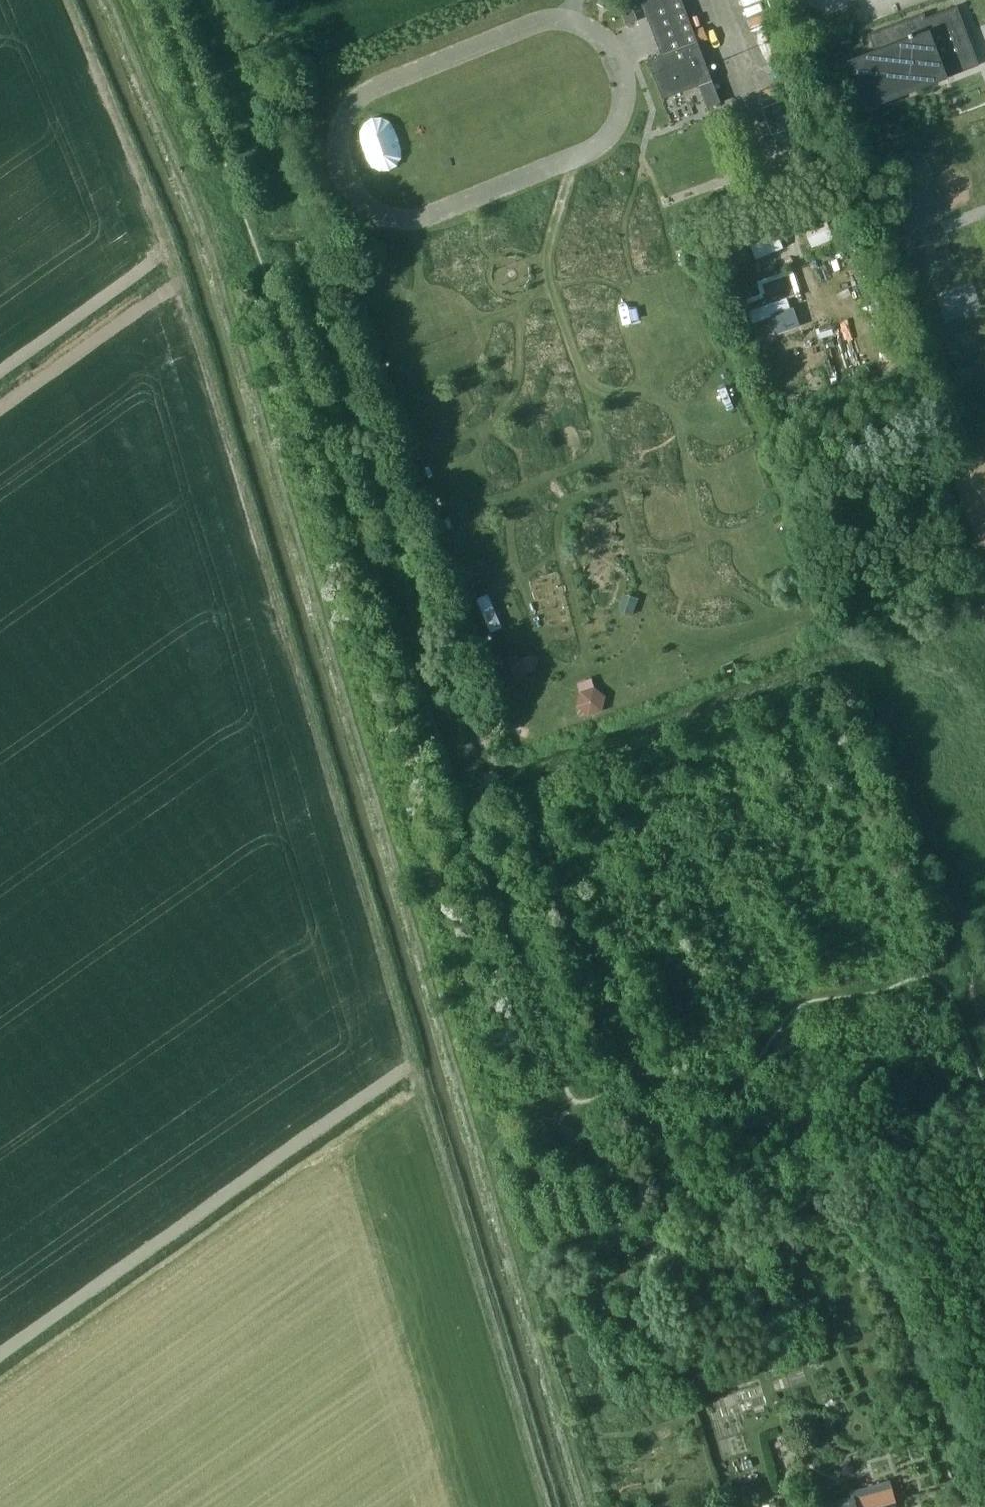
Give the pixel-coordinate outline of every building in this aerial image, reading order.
[(708,106),(720,102),(682,0),(641,0),(661,54),(648,59),(663,97),(699,84),(708,106)] [(626,25),(638,20),(633,5),(621,10),(626,25)] [(848,59),(866,107),(947,76),(979,64),(957,5),(926,17),(924,12),(869,33),(875,49),(848,59)] [(828,80),(823,68),(812,72),(817,84),(828,80)] [(787,98),(762,107),(772,135),(797,126),(787,98)] [(827,221),(805,231),(812,248),(834,239),(827,221)] [(748,235),(757,258),(783,248),(774,225),(748,235)] [(793,307),(771,314),(778,333),(800,326),(793,307)] [(508,654),(498,666),(503,681),(508,681),(507,686),(512,687),(513,682),(518,683),(528,672),(523,658),(508,654)] [(580,691),(577,706),(581,710),(578,713),(582,716),(585,713),(589,716),(603,711),(606,696),(595,686),(580,691)] [(889,1480),(852,1491),(853,1495),(819,1504),(819,1506),(897,1506),(889,1480)]
